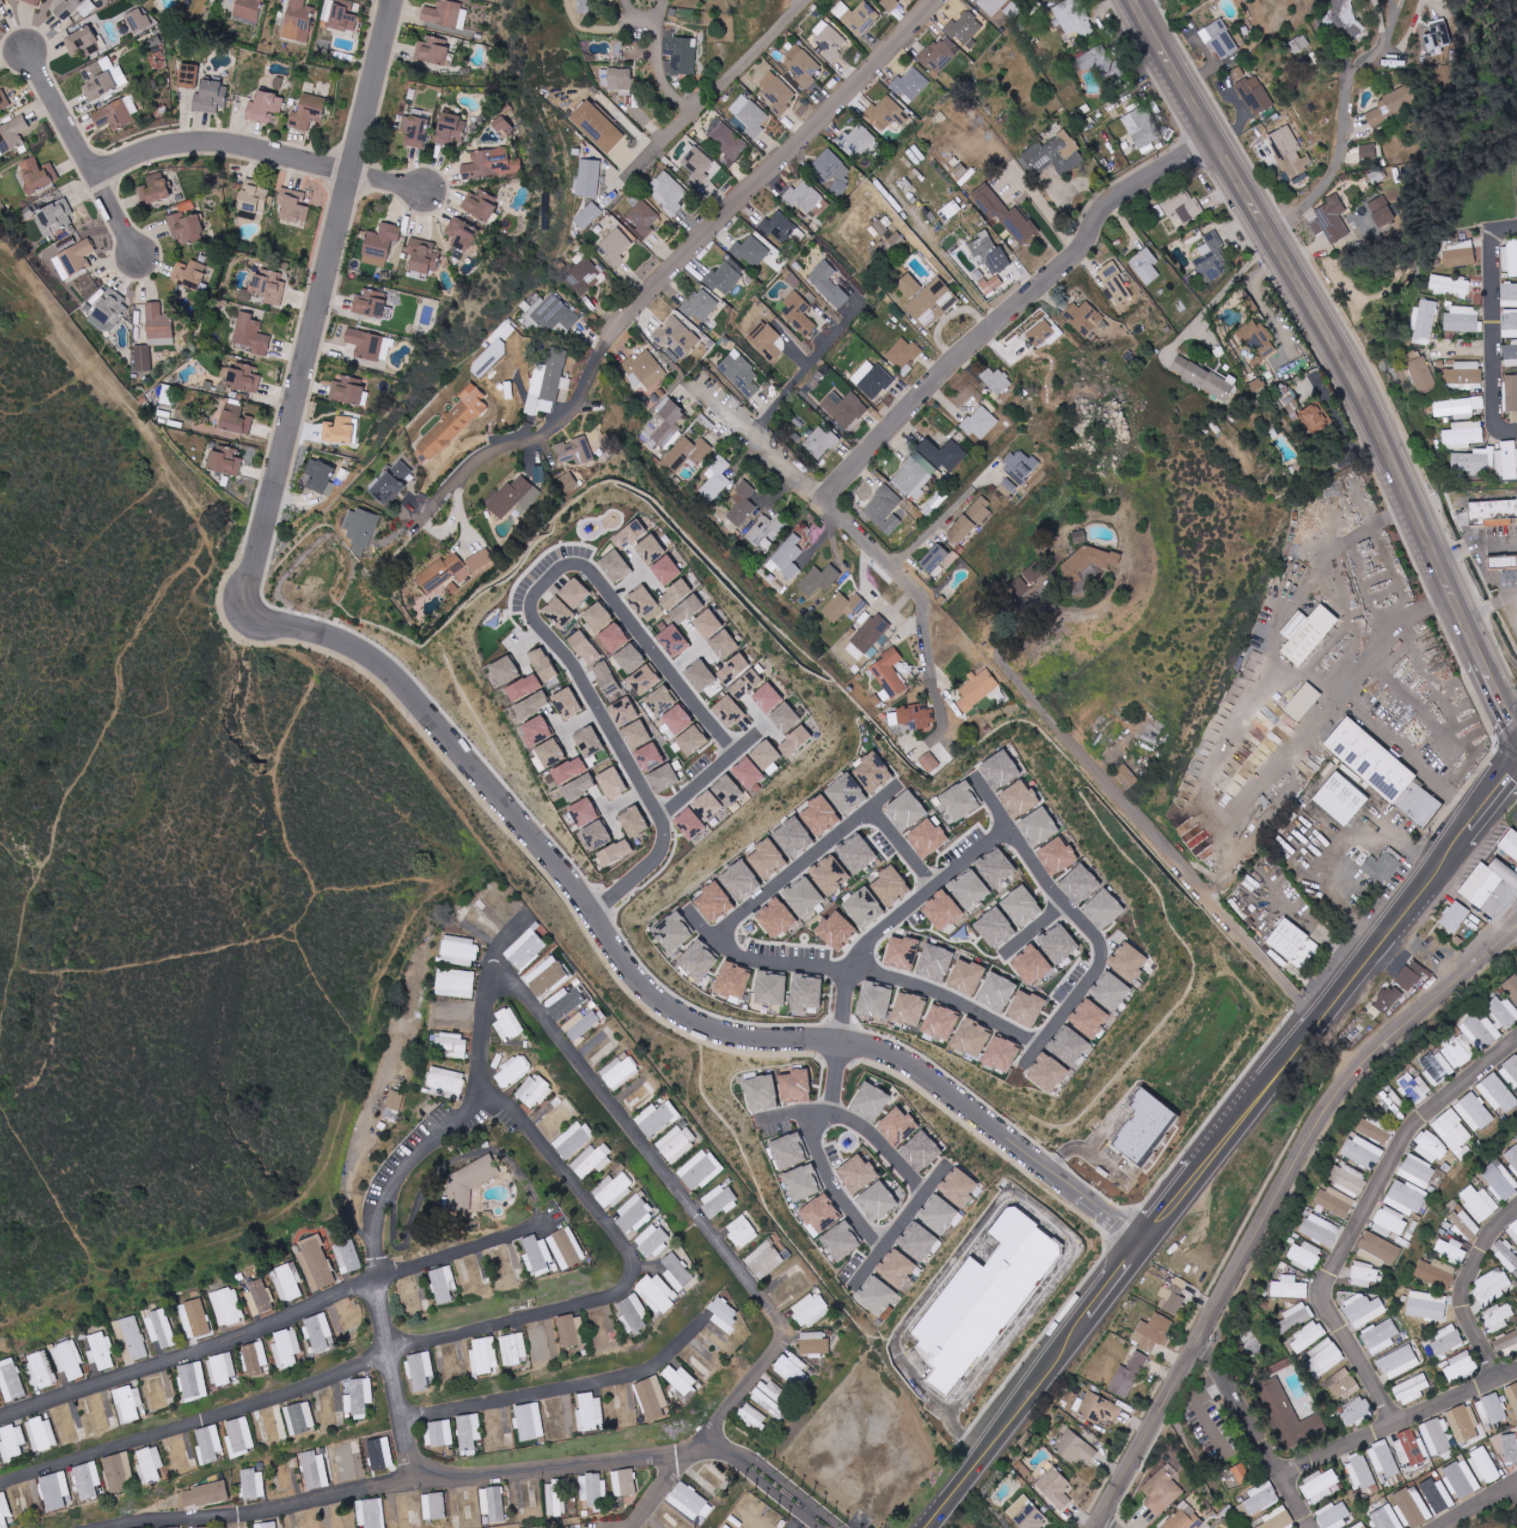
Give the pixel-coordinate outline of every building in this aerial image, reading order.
[(48,7),(64,22),(77,9),(86,17),(97,6),(90,0),(54,0),(48,7)] [(232,16),(258,22),(264,0),(236,0),(232,16)] [(314,7),(305,5),(306,0),(289,0),(281,38),(307,43),(314,7)] [(336,29),(335,34),(354,38),(359,14),(352,12),(355,1),(350,0),(335,0),(329,27),(336,29)] [(421,22),(464,28),(468,4),(437,0),(436,8),(423,6),(421,22)] [(592,15),(594,0),(579,0),(578,13),(592,15)] [(881,16),(864,0),(853,12),(841,0),(831,11),(859,38),(881,16)] [(892,11),(900,2),(898,0),(880,0),(892,11)] [(1009,0),(977,0),(976,2),(993,18),(1009,0)] [(1077,31),(1081,39),(1096,32),(1081,0),(1067,0),(1053,7),(1067,36),(1077,31)] [(1323,22),(1336,26),(1338,21),(1349,25),(1357,0),(1330,0),(1323,22)] [(134,34),(151,26),(143,8),(126,16),(134,34)] [(977,43),(973,39),(984,26),(967,11),(956,24),(952,20),(943,30),(954,39),(956,37),(971,50),(977,43)] [(1239,50),(1221,18),(1202,30),(1219,61),(1239,50)] [(811,43),(834,63),(851,44),(823,19),(812,31),(818,36),(811,43)] [(1427,55),(1442,52),(1441,48),(1451,46),(1446,22),(1430,26),(1431,34),(1423,35),(1427,55)] [(106,47),(102,36),(95,38),(90,27),(63,38),(71,56),(88,49),(90,54),(106,47)] [(695,75),(697,39),(674,37),(674,32),(664,32),(663,58),(667,58),(666,74),(695,75)] [(1287,43),(1293,54),(1310,45),(1303,34),(1287,43)] [(960,53),(943,35),(919,59),(928,68),(931,65),(939,74),(960,53)] [(428,43),(418,40),(414,58),(444,65),(450,41),(430,36),(428,43)] [(1088,52),(1105,81),(1122,71),(1106,42),(1088,52)] [(787,54),(793,60),(788,65),(800,77),(796,81),(807,90),(817,79),(814,76),(823,66),(797,43),(787,54)] [(119,65),(115,68),(108,54),(80,70),(87,84),(82,87),(91,103),(128,81),(119,65)] [(178,87),(195,88),(194,111),(218,113),(218,108),(226,108),(228,81),(198,79),(199,65),(180,64),(178,87)] [(1231,69),(1235,81),(1245,77),(1241,66),(1231,69)] [(931,83),(914,67),(903,79),(899,75),(889,86),(910,105),(931,83)] [(632,69),(601,69),(601,88),(619,88),(619,96),(632,96),(632,69)] [(796,95),(772,70),(759,82),(766,89),(761,94),(782,116),(791,107),(788,104),(796,95)] [(1237,84),(1254,116),(1274,105),(1256,73),(1237,84)] [(11,106),(3,87),(0,88),(0,111),(11,106)] [(1376,100),(1379,107),(1366,114),(1372,128),(1413,108),(1403,87),(1376,100)] [(245,118),(271,124),(273,112),(281,113),(285,96),(256,90),(254,102),(249,101),(245,118)] [(328,99),(303,92),(297,112),(292,110),(287,126),(308,132),(312,119),(321,122),(328,99)] [(771,116),(743,93),(730,110),(739,117),(738,119),(748,127),(745,131),(756,141),(766,129),(762,126),(771,116)] [(872,104),(863,114),(882,132),(894,119),(903,127),(912,117),(887,94),(876,107),(872,104)] [(131,97),(91,111),(97,127),(110,123),(112,130),(139,121),(131,97)] [(626,135),(587,99),(570,118),(609,154),(626,135)] [(1122,117),(1141,154),(1154,148),(1151,143),(1162,137),(1146,105),(1122,117)] [(435,143),(454,146),(455,140),(463,141),(467,118),(441,113),(435,143)] [(24,116),(0,127),(0,156),(25,144),(20,133),(30,128),(24,116)] [(428,117),(404,116),(403,133),(408,133),(407,147),(427,148),(428,117)] [(516,130),(500,116),(492,125),(508,139),(516,130)] [(735,161),(749,145),(719,118),(705,134),(735,161)] [(836,141),(856,160),(865,151),(871,156),(883,144),(860,123),(849,135),(845,131),(836,141)] [(1267,135),(1287,178),(1314,166),(1309,155),(1301,159),(1297,151),(1301,149),(1290,125),(1267,135)] [(1021,156),(1037,175),(1051,164),(1063,178),(1085,160),(1078,151),(1081,148),(1065,129),(1043,148),(1037,142),(1021,156)] [(705,173),(714,162),(694,145),(677,165),(700,186),(708,176),(705,173)] [(1360,146),(1361,160),(1376,159),(1376,145),(1360,146)] [(462,180),(522,172),(520,156),(503,159),(501,148),(476,151),(477,163),(461,166),(462,180)] [(810,166),(829,185),(828,185),(840,197),(852,185),(845,177),(852,171),(830,148),(810,166)] [(40,168),(36,156),(17,163),(28,193),(53,184),(49,173),(55,171),(52,164),(40,168)] [(599,196),(600,160),(580,159),(579,196),(599,196)] [(650,185),(657,192),(652,198),(673,218),(684,206),(681,202),(689,193),(665,170),(650,185)] [(141,203),(168,199),(164,173),(147,176),(148,185),(139,187),(141,203)] [(238,209),(264,214),(269,189),(254,186),(255,180),(244,178),(238,209)] [(796,202),(808,214),(813,209),(819,216),(830,205),(806,179),(795,189),(793,186),(782,196),(792,206),(796,202)] [(1010,211),(986,182),(971,194),(992,220),(998,216),(1022,246),(1040,231),(1018,205),(1010,211)] [(283,188),(275,216),(306,224),(311,205),(308,204),(311,195),(283,188)] [(478,197),(469,192),(461,209),(488,222),(499,199),(482,190),(478,197)] [(1197,197),(1190,199),(1186,190),(1160,201),(1167,216),(1179,211),(1183,222),(1204,213),(1197,197)] [(1351,235),(1341,215),(1347,212),(1337,193),(1327,198),(1329,203),(1315,210),(1320,220),(1310,225),(1316,236),(1324,231),(1331,245),(1351,235)] [(1396,220),(1384,196),(1367,204),(1379,228),(1396,220)] [(73,225),(69,215),(73,213),(67,198),(34,210),(43,236),(73,225)] [(647,238),(655,229),(652,226),(661,216),(642,198),(625,217),(647,238)] [(179,211),(195,209),(193,200),(178,202),(179,211)] [(574,221),(585,231),(604,211),(593,201),(574,221)] [(766,217),(757,228),(767,237),(771,233),(783,243),(798,227),(779,210),(770,220),(766,217)] [(172,240),(180,239),(181,245),(204,241),(200,215),(185,217),(184,212),(167,215),(172,240)] [(445,247),(451,250),(449,254),(463,262),(480,229),(454,216),(445,234),(450,237),(445,247)] [(402,226),(381,223),(380,233),(366,231),(361,263),(387,267),(391,241),(400,243),(402,226)] [(614,268),(625,258),(622,255),(634,244),(618,227),(600,244),(609,253),(604,257),(614,268)] [(1002,245),(997,248),(987,229),(979,234),(982,241),(970,247),(980,266),(989,262),(995,274),(1012,265),(1002,245)] [(1200,276),(1207,272),(1211,280),(1232,271),(1221,247),(1223,247),(1216,231),(1204,237),(1208,245),(1189,253),(1200,276)] [(887,239),(895,251),(906,243),(899,232),(887,239)] [(756,270),(771,251),(751,234),(742,245),(737,241),(731,249),(756,270)] [(57,267),(64,280),(92,266),(86,256),(96,251),(89,238),(58,255),(63,264),(57,267)] [(408,268),(435,275),(440,251),(434,249),(435,243),(410,238),(406,254),(411,255),(408,268)] [(1509,277),(1516,277),(1516,241),(1507,241),(1509,277)] [(1155,264),(1158,262),(1151,248),(1130,258),(1143,286),(1161,277),(1155,264)] [(1443,266),(1475,264),(1474,248),(1442,250),(1443,266)] [(581,297),(607,278),(591,256),(565,275),(581,297)] [(747,270),(729,257),(717,274),(712,270),(703,282),(715,291),(717,288),(728,296),(747,270)] [(197,290),(207,266),(190,259),(188,265),(178,261),(170,280),(178,284),(179,282),(197,290)] [(839,272),(826,259),(807,278),(839,310),(851,298),(832,279),(839,272)] [(1118,305),(1133,296),(1113,262),(1098,270),(1118,305)] [(282,306),(285,282),(281,281),(282,272),(262,269),(261,274),(253,273),(250,293),(266,295),(265,304),(282,306)] [(909,299),(922,288),(908,272),(895,284),(909,299)] [(1004,284),(998,275),(989,282),(986,277),(978,282),(988,296),(1004,284)] [(1431,294),(1468,296),(1469,278),(1432,276),(1431,294)] [(960,300),(938,277),(906,307),(927,331),(960,300)] [(1501,284),(1501,307),(1516,307),(1516,283),(1501,284)] [(122,303),(126,299),(111,288),(88,318),(109,334),(129,308),(122,303)] [(356,294),(352,312),(389,320),(391,308),(385,307),(388,293),(366,289),(365,296),(356,294)] [(703,323),(720,304),(704,289),(693,301),(689,298),(680,308),(690,318),(694,314),(703,323)] [(561,321),(571,330),(582,318),(552,290),(528,315),(549,334),(561,321)] [(783,302),(788,307),(782,313),(806,338),(818,327),(805,314),(812,307),(795,290),(783,302)] [(1438,302),(1421,299),(1414,343),(1431,346),(1438,302)] [(173,344),(172,315),(162,315),(161,302),(146,302),(147,345),(173,344)] [(1075,302),(1062,315),(1086,338),(1103,320),(1085,303),(1081,308),(1075,302)] [(1479,307),(1451,306),(1451,314),(1445,313),(1444,331),(1482,332),(1483,322),(1479,322),(1479,307)] [(1503,310),(1503,337),(1516,337),(1516,309),(1503,310)] [(272,336),(260,333),(263,322),(253,319),(254,314),(240,311),(232,342),(252,347),(250,353),(267,357),(272,336)] [(665,342),(683,360),(701,340),(673,314),(652,337),(662,346),(665,342)] [(1026,335),(1036,348),(1056,332),(1046,319),(1026,335)] [(746,337),(771,363),(789,346),(764,320),(746,337)] [(1259,326),(1252,320),(1237,334),(1263,361),(1276,348),(1270,342),(1275,337),(1262,323),(1259,326)] [(395,340),(349,328),(345,342),(357,345),(355,355),(386,363),(390,347),(393,348),(395,340)] [(913,368),(910,365),(923,351),(913,341),(910,344),(902,337),(884,356),(906,376),(913,368)] [(499,339),(470,368),(481,379),(510,350),(499,339)] [(1513,340),(1513,344),(1503,345),(1505,367),(1516,366),(1516,340),(1513,340)] [(151,371),(151,345),(134,346),(135,371),(151,371)] [(568,351),(551,348),(549,365),(535,363),(528,411),(554,415),(558,389),(570,390),(572,379),(564,378),(568,351)] [(642,381),(648,390),(668,375),(648,349),(634,360),(632,357),(620,365),(636,386),(642,381)] [(754,382),(760,374),(735,350),(717,368),(751,399),(761,389),(754,382)] [(1170,372),(1228,400),(1238,379),(1229,375),(1227,380),(1178,355),(1170,372)] [(1408,362),(1420,393),(1438,387),(1426,355),(1408,362)] [(870,358),(851,379),(874,402),(894,381),(870,358)] [(261,379),(254,377),(256,367),(233,361),(226,386),(257,394),(261,379)] [(1482,361),(1455,362),(1455,369),(1445,369),(1446,389),(1482,387),(1482,361)] [(997,396),(1013,384),(1001,369),(995,373),(991,368),(981,376),(997,396)] [(1512,412),(1512,422),(1516,422),(1516,374),(1506,374),(1506,412),(1512,412)] [(330,400),(361,404),(364,379),(344,377),(344,382),(332,381),(330,400)] [(412,452),(427,467),(487,406),(479,398),(484,394),(472,383),(459,396),(463,400),(412,452)] [(844,400),(834,390),(820,405),(848,430),(869,407),(851,391),(844,400)] [(1436,417),(1456,416),(1456,419),(1474,418),(1474,410),(1485,409),(1485,398),(1435,401),(1436,417)] [(659,413),(667,420),(651,436),(663,448),(682,428),(677,423),(686,413),(671,399),(659,413)] [(1311,433),(1327,423),(1314,402),(1298,412),(1311,433)] [(252,421),(241,419),(243,406),(224,403),(219,429),(250,434),(252,421)] [(982,440),(999,421),(981,404),(960,427),(971,436),(974,433),(982,440)] [(698,419),(711,431),(720,422),(706,410),(698,419)] [(354,418),(337,415),(335,423),(324,421),(321,440),(349,446),(354,418)] [(1454,449),(1471,448),(1471,443),(1484,443),(1483,421),(1453,422),(1454,430),(1444,430),(1444,446),(1454,446),(1454,449)] [(839,440),(821,424),(802,445),(819,461),(839,440)] [(714,448),(703,438),(697,446),(684,435),(662,462),(675,473),(688,459),(698,467),(714,448)] [(555,446),(560,464),(574,459),(576,465),(594,460),(587,436),(555,446)] [(951,472),(968,454),(951,439),(941,450),(928,438),(918,448),(940,469),(943,465),(951,472)] [(1516,449),(1516,441),(1501,442),(1502,450),(1496,451),(1498,480),(1516,479),(1516,449)] [(209,470),(240,474),(243,449),(212,445),(209,470)] [(1475,454),(1453,453),(1452,472),(1490,473),(1490,461),(1495,461),(1495,448),(1475,448),(1475,454)] [(1039,465),(1022,449),(1003,469),(1021,485),(1039,465)] [(939,470),(917,451),(892,478),(917,501),(925,492),(922,489),(939,470)] [(724,474),(732,465),(721,455),(704,473),(710,479),(699,491),(712,503),(732,481),(724,474)] [(415,473),(399,458),(369,492),(384,506),(415,473)] [(558,479),(567,493),(579,485),(571,471),(558,479)] [(486,504),(493,511),(489,514),(497,523),(521,502),(527,508),(542,495),(523,474),(512,485),(510,483),(486,504)] [(998,488),(1009,497),(1018,487),(1007,478),(998,488)] [(757,491),(746,480),(731,497),(738,504),(726,516),(740,528),(758,508),(749,500),(757,491)] [(889,537),(903,522),(893,513),(904,501),(886,484),(861,511),(889,537)] [(1471,524),(1484,524),(1484,517),(1516,516),(1516,494),(1514,494),(1515,500),(1470,500),(1471,524)] [(945,535),(958,547),(993,508),(980,496),(945,535)] [(380,516),(358,508),(357,513),(350,511),(344,528),(350,530),(347,538),(355,541),(352,552),(366,557),(380,516)] [(622,553),(647,531),(637,519),(611,540),(622,553)] [(804,552),(796,544),(801,539),(795,533),(765,566),(773,573),(777,568),(791,581),(801,570),(794,562),(804,552)] [(633,548),(647,567),(667,553),(653,534),(633,548)] [(932,575),(950,554),(937,542),(919,563),(932,575)] [(1120,556),(1073,543),(1064,575),(1077,579),(1078,576),(1089,579),(1093,566),(1107,570),(1109,565),(1117,567),(1120,556)] [(473,577),(496,564),(486,548),(464,561),(473,577)] [(598,561),(612,583),(631,572),(617,549),(598,561)] [(427,594),(467,568),(456,552),(416,578),(427,594)] [(1491,569),(1516,567),(1516,552),(1490,554),(1491,569)] [(663,587),(682,575),(670,555),(650,566),(663,587)] [(821,586),(827,591),(842,574),(831,564),(823,573),(816,566),(797,586),(810,598),(821,586)] [(575,610),(591,593),(574,577),(557,594),(575,610)] [(657,598),(667,611),(693,591),(684,578),(657,598)] [(626,597),(642,618),(659,606),(643,584),(626,597)] [(869,603),(857,593),(850,601),(839,592),(822,612),(838,625),(852,608),(860,615),(869,603)] [(681,627),(705,605),(694,593),(670,615),(681,627)] [(543,609),(562,628),(575,614),(555,596),(543,609)] [(581,616),(595,634),(614,620),(599,601),(581,616)] [(1280,633),(1289,640),(1280,652),(1300,668),(1339,619),(1320,604),(1308,618),(1298,610),(1280,633)] [(740,648),(726,628),(725,628),(711,608),(692,621),(721,662),(740,648)] [(870,659),(878,651),(872,645),(892,627),(879,613),(851,639),(870,659)] [(611,655),(629,641),(615,622),(597,636),(611,655)] [(689,644),(673,624),(656,637),(672,658),(689,644)] [(568,638),(585,667),(600,658),(582,630),(568,638)] [(613,658),(627,676),(645,661),(632,644),(613,658)] [(543,684),(558,676),(541,647),(527,655),(543,684)] [(909,688),(894,665),(903,659),(896,648),(868,666),(880,685),(877,687),(886,702),(909,688)] [(715,671),(725,687),(753,670),(743,654),(715,671)] [(488,665),(499,686),(519,676),(508,655),(488,665)] [(683,672),(699,694),(717,680),(700,658),(683,672)] [(610,702),(622,697),(608,661),(592,667),(604,699),(609,698),(610,702)] [(639,697),(660,681),(647,663),(626,679),(639,697)] [(1000,685),(986,668),(976,676),(975,675),(958,690),(964,697),(956,704),(965,714),(1000,685)] [(736,701),(764,682),(755,669),(727,688),(736,701)] [(541,688),(534,673),(504,689),(512,704),(541,688)] [(768,715),(784,699),(768,682),(751,698),(768,715)] [(1299,723),(1323,694),(1307,682),(1284,710),(1299,723)] [(676,704),(665,686),(643,698),(654,717),(676,704)] [(551,696),(562,721),(583,712),(572,687),(551,696)] [(549,706),(543,692),(513,705),(520,720),(549,706)] [(745,714),(728,694),(711,708),(728,728),(745,714)] [(639,716),(628,698),(609,708),(620,727),(639,716)] [(785,734),(802,719),(786,701),(769,716),(785,734)] [(674,736),(693,724),(680,704),(661,716),(674,736)] [(935,730),(934,706),(897,707),(898,726),(915,725),(915,731),(935,730)] [(1349,714),(1325,743),(1425,826),(1449,797),(1349,714)] [(552,737),(542,715),(519,726),(529,748),(552,737)] [(651,740),(640,719),(620,730),(631,751),(651,740)] [(777,747),(788,759),(813,737),(801,724),(777,747)] [(686,757),(708,743),(696,725),(674,738),(686,757)] [(573,734),(582,759),(603,751),(593,726),(573,734)] [(565,759),(555,738),(533,748),(537,757),(532,759),(539,772),(565,759)] [(748,754),(762,772),(781,757),(767,739),(748,754)] [(632,753),(644,774),(665,762),(654,741),(632,753)] [(1021,776),(1006,750),(978,766),(993,792),(1021,776)] [(893,777),(875,752),(851,769),(869,794),(893,777)] [(940,765),(929,752),(917,761),(928,775),(940,765)] [(730,769),(746,791),(764,778),(747,756),(730,769)] [(550,772),(557,787),(586,771),(579,757),(550,772)] [(646,776),(656,795),(680,782),(669,763),(646,776)] [(1126,790),(1139,782),(1127,764),(1115,771),(1126,790)] [(627,791),(615,767),(595,776),(607,800),(627,791)] [(1369,800),(1337,771),(1312,799),(1345,827),(1369,800)] [(824,790),(844,816),(868,798),(848,772),(824,790)] [(595,789),(589,774),(559,787),(566,802),(595,789)] [(710,789),(728,808),(744,793),(726,774),(710,789)] [(1013,820),(1041,803),(1032,788),(1028,791),(1022,780),(997,795),(1013,820)] [(981,808),(966,781),(937,797),(952,824),(981,808)] [(690,806),(705,823),(724,807),(708,789),(690,806)] [(928,813),(908,790),(883,811),(902,834),(928,813)] [(841,819),(821,794),(797,814),(818,838),(841,819)] [(598,819),(588,798),(568,807),(577,829),(598,819)] [(629,839),(649,829),(636,805),(617,815),(629,839)] [(1033,849),(1060,831),(1043,806),(1016,824),(1033,849)] [(689,842),(706,828),(690,807),(672,820),(689,842)] [(814,842),(795,816),(770,833),(789,859),(814,842)] [(949,840),(939,827),(936,829),(928,818),(905,837),(923,861),(949,840)] [(612,842),(601,820),(578,831),(588,853),(612,842)] [(1516,859),(1516,829),(1512,825),(1499,843),(1516,859)] [(853,876),(878,858),(858,832),(834,850),(853,876)] [(1079,859),(1070,846),(1067,848),(1059,837),(1035,853),(1052,878),(1079,859)] [(633,853),(626,838),(595,854),(603,869),(633,853)] [(787,864),(769,839),(745,856),(763,881),(787,864)] [(975,866),(992,890),(1017,873),(1000,849),(975,866)] [(1388,849),(1404,862),(1390,881),(1387,878),(1383,883),(1362,867),(1374,853),(1381,858),(1388,849)] [(838,885),(848,878),(833,855),(808,871),(826,898),(841,889),(838,885)] [(760,886),(743,859),(718,876),(735,903),(760,886)] [(1500,921),(1516,900),(1516,887),(1483,861),(1461,890),(1500,921)] [(1101,884),(1079,863),(1058,886),(1079,907),(1101,884)] [(912,889),(891,864),(868,883),(889,908),(912,889)] [(991,893),(970,868),(947,887),(967,912),(991,893)] [(801,920),(825,901),(805,876),(781,895),(801,920)] [(735,906),(714,881),(691,901),(711,925),(735,906)] [(1043,909),(1023,885),(999,904),(1019,928),(1043,909)] [(884,912),(865,887),(841,905),(860,930),(884,912)] [(1081,910),(1101,932),(1125,910),(1105,888),(1081,910)] [(921,907),(938,933),(963,917),(946,891),(921,907)] [(754,915),(772,940),(796,923),(778,897),(754,915)] [(1439,923),(1455,934),(1472,912),(1456,900),(1439,923)] [(1015,931),(996,907),(972,925),(992,950),(1015,931)] [(857,929),(834,910),(814,933),(838,953),(857,929)] [(668,955),(693,936),(675,911),(650,930),(668,955)] [(1266,944),(1304,971),(1322,946),(1284,919),(1266,944)] [(1036,941),(1056,967),(1080,948),(1059,923),(1036,941)] [(528,940),(523,936),(504,954),(520,972),(548,947),(536,933),(528,940)] [(477,939),(444,936),(441,962),(475,966),(477,939)] [(884,965),(913,971),(919,942),(890,936),(884,965)] [(719,959),(695,940),(676,964),(699,983),(719,959)] [(1147,959),(1125,941),(1107,964),(1132,984),(1143,971),(1140,968),(1147,959)] [(954,954),(926,943),(915,974),(943,984),(954,954)] [(1009,961),(1026,987),(1052,971),(1035,944),(1009,961)] [(958,958),(947,986),(973,998),(985,970),(958,958)] [(1426,969),(1411,959),(1396,983),(1411,993),(1426,969)] [(743,1001),(751,972),(733,967),(734,964),(723,961),(713,993),(743,1001)] [(474,997),(475,971),(438,970),(437,996),(474,997)] [(1088,994),(1114,1014),(1132,989),(1106,970),(1088,994)] [(786,975),(766,974),(766,972),(756,971),(754,1005),(785,1007),(786,975)] [(1004,1014),(1016,983),(989,972),(976,1003),(1004,1014)] [(822,979),(802,978),(803,974),(793,974),(791,1015),(806,1016),(806,1009),(820,1009),(822,979)] [(1516,1004),(1516,975),(1516,974),(1502,986),(1516,1004)] [(887,1020),(892,990),(873,986),(873,982),(863,981),(857,1015),(887,1020)] [(588,1003),(578,987),(569,993),(566,989),(545,1002),(557,1021),(588,1003)] [(1404,994),(1396,987),(1391,992),(1386,988),(1372,1004),(1385,1015),(1404,994)] [(1006,1017),(1032,1029),(1046,1002),(1019,989),(1006,1017)] [(917,1029),(928,1001),(900,991),(890,1019),(917,1029)] [(1497,996),(1486,1006),(1508,1031),(1516,1022),(1516,1009),(1508,999),(1503,1003),(1497,996)] [(1109,1015),(1085,997),(1067,1022),(1094,1041),(1104,1027),(1101,1025),(1109,1015)] [(921,1031),(947,1043),(960,1015),(933,1003),(921,1031)] [(494,1024),(504,1042),(524,1031),(511,1006),(495,1015),(499,1021),(494,1024)] [(562,1026),(572,1041),(602,1021),(595,1010),(585,1017),(582,1012),(562,1026)] [(1487,1017),(1481,1022),(1474,1013),(1458,1027),(1482,1053),(1503,1035),(1487,1017)] [(979,1058),(992,1032),(964,1018),(950,1048),(964,1055),(966,1051),(979,1058)] [(1090,1044),(1064,1024),(1046,1049),(1072,1068),(1090,1044)] [(465,1059),(466,1035),(438,1034),(437,1058),(465,1059)] [(981,1062),(1009,1074),(1020,1047),(993,1035),(981,1062)] [(1456,1071),(1472,1059),(1456,1038),(1440,1050),(1456,1071)] [(1439,1051),(1419,1066),(1436,1087),(1455,1072),(1439,1051)] [(1025,1075),(1049,1095),(1068,1071),(1044,1052),(1025,1075)] [(495,1076),(502,1089),(533,1071),(523,1055),(508,1064),(510,1067),(495,1076)] [(1500,1069),(1516,1090),(1516,1055),(1500,1069)] [(599,1073),(614,1092),(640,1071),(629,1057),(622,1062),(618,1058),(599,1073)] [(466,1074),(434,1067),(428,1092),(460,1100),(466,1074)] [(780,1104),(811,1102),(809,1071),(779,1072),(780,1104)] [(1432,1092),(1420,1076),(1415,1080),(1409,1072),(1396,1082),(1414,1106),(1432,1092)] [(1497,1111),(1501,1106),(1507,1113),(1516,1105),(1516,1098),(1495,1072),(1477,1087),(1497,1111)] [(534,1111),(552,1088),(533,1073),(515,1096),(534,1111)] [(779,1106),(772,1075),(742,1081),(749,1113),(779,1106)] [(639,1079),(617,1094),(630,1114),(661,1093),(651,1078),(642,1084),(639,1079)] [(875,1125),(891,1096),(864,1082),(848,1110),(875,1125)] [(1380,1098),(1399,1121),(1411,1112),(1391,1088),(1380,1098)] [(1134,1105),(1146,1089),(1180,1116),(1156,1147),(1159,1149),(1146,1167),(1116,1144),(1142,1111),(1134,1105)] [(1496,1116),(1474,1089),(1455,1104),(1477,1131),(1496,1116)] [(383,1116),(397,1120),(404,1094),(391,1090),(383,1116)] [(575,1117),(559,1096),(531,1118),(547,1139),(575,1117)] [(634,1120),(649,1140),(681,1115),(669,1101),(657,1110),(653,1105),(634,1120)] [(919,1128),(898,1106),(875,1127),(895,1149),(919,1128)] [(1431,1125),(1454,1153),(1474,1136),(1451,1109),(1431,1125)] [(1359,1132),(1388,1146),(1395,1129),(1367,1115),(1359,1132)] [(583,1127),(579,1122),(552,1144),(565,1161),(597,1135),(588,1124),(583,1127)] [(671,1165),(700,1141),(688,1127),(683,1131),(679,1125),(655,1145),(671,1165)] [(919,1174),(943,1153),(923,1130),(899,1151),(919,1174)] [(1426,1130),(1413,1148),(1435,1165),(1449,1148),(1426,1130)] [(778,1171),(807,1162),(798,1133),(769,1143),(778,1171)] [(1385,1150),(1353,1134),(1342,1155),(1374,1172),(1385,1150)] [(616,1159),(603,1145),(597,1150),(593,1145),(570,1166),(583,1181),(597,1168),(601,1173),(616,1159)] [(1503,1156),(1516,1173),(1516,1145),(1503,1156)] [(694,1194),(724,1169),(706,1148),(676,1173),(694,1194)] [(852,1196),(880,1177),(870,1162),(866,1165),(859,1155),(835,1171),(852,1196)] [(1428,1188),(1437,1166),(1408,1155),(1400,1177),(1428,1188)] [(470,1190),(499,1176),(489,1156),(447,1177),(446,1212),(469,1213),(470,1190)] [(1331,1185),(1359,1197),(1369,1175),(1341,1163),(1331,1185)] [(782,1174),(791,1203),(820,1194),(811,1165),(782,1174)] [(1495,1165),(1482,1176),(1503,1203),(1516,1192),(1495,1165)] [(941,1189),(947,1182),(950,1184),(954,1180),(951,1178),(956,1171),(958,1173),(962,1169),(982,1187),(974,1196),(978,1200),(967,1212),(941,1189)] [(605,1210),(612,1205),(612,1206),(637,1188),(626,1173),(615,1181),(612,1176),(591,1191),(605,1210)] [(1385,1203),(1418,1217),(1429,1193),(1396,1178),(1385,1203)] [(898,1206),(882,1181),(855,1199),(871,1224),(898,1206)] [(726,1183),(699,1200),(712,1220),(739,1204),(726,1183)] [(1481,1224),(1500,1208),(1484,1188),(1479,1193),(1472,1185),(1458,1196),(1481,1224)] [(1320,1189),(1314,1205),(1349,1218),(1356,1198),(1330,1188),(1329,1192),(1320,1189)] [(628,1239),(657,1217),(640,1194),(617,1211),(622,1217),(616,1222),(628,1239)] [(841,1218),(823,1194),(796,1214),(815,1238),(841,1218)] [(927,1207),(919,1217),(933,1228),(934,1226),(945,1236),(964,1214),(942,1196),(930,1210),(927,1207)] [(1403,1214),(1383,1205),(1372,1229),(1389,1237),(1391,1231),(1402,1236),(1408,1223),(1401,1219),(1403,1214)] [(950,1396),(931,1381),(941,1370),(932,1363),(938,1356),(924,1345),(925,1343),(915,1334),(975,1259),(980,1263),(989,1270),(1009,1245),(1000,1238),(994,1233),(1013,1209),(1021,1207),(1044,1225),(1043,1227),(1065,1245),(1065,1253),(1058,1262),(1061,1264),(967,1383),(963,1380),(950,1396)] [(1455,1227),(1468,1243),(1482,1231),(1464,1210),(1458,1215),(1455,1212),(1449,1217),(1456,1226),(1455,1227)] [(1301,1232),(1332,1248),(1342,1228),(1311,1212),(1301,1232)] [(731,1235),(741,1250),(761,1236),(746,1214),(728,1226),(733,1233),(731,1235)] [(861,1247),(846,1221),(819,1238),(835,1263),(861,1247)] [(672,1241),(656,1222),(634,1243),(649,1259),(654,1254),(656,1255),(672,1241)] [(906,1234),(898,1243),(911,1254),(912,1252),(924,1262),(942,1241),(920,1222),(908,1236),(906,1234)] [(1516,1242),(1516,1222),(1507,1230),(1516,1242)] [(545,1235),(560,1269),(584,1258),(569,1224),(545,1235)] [(519,1237),(525,1253),(523,1253),(531,1276),(548,1270),(545,1260),(551,1258),(544,1237),(536,1240),(533,1232),(519,1237)] [(1401,1246),(1365,1232),(1356,1257),(1382,1266),(1384,1262),(1394,1266),(1401,1246)] [(313,1291),(338,1283),(321,1235),(300,1242),(304,1252),(299,1254),(313,1291)] [(343,1274),(363,1267),(354,1238),(334,1245),(343,1274)] [(1469,1249),(1452,1240),(1450,1244),(1441,1239),(1435,1251),(1461,1264),(1469,1249)] [(787,1263),(772,1240),(744,1258),(758,1281),(787,1263)] [(1503,1240),(1496,1247),(1500,1251),(1495,1255),(1512,1273),(1516,1268),(1516,1255),(1503,1240)] [(1303,1247),(1296,1243),(1289,1257),(1314,1270),(1325,1250),(1307,1241),(1303,1247)] [(878,1270),(884,1263),(887,1266),(891,1262),(887,1259),(893,1253),(895,1254),(899,1250),(919,1268),(911,1278),(915,1281),(904,1293),(878,1270)] [(666,1272),(677,1291),(694,1281),(677,1252),(663,1259),(669,1270),(666,1272)] [(1432,1265),(1422,1260),(1415,1275),(1448,1291),(1458,1269),(1435,1259),(1432,1265)] [(281,1280),(275,1282),(283,1303),(303,1296),(299,1283),(303,1282),(295,1261),(276,1268),(281,1280)] [(458,1289),(452,1265),(430,1270),(438,1304),(454,1301),(452,1290),(458,1289)] [(1369,1288),(1371,1281),(1377,1282),(1379,1269),(1371,1267),(1370,1269),(1354,1266),(1350,1284),(1369,1288)] [(1480,1288),(1474,1291),(1482,1308),(1506,1295),(1503,1290),(1512,1285),(1502,1267),(1476,1281),(1480,1288)] [(681,1297),(656,1270),(636,1288),(661,1316),(681,1297)] [(1309,1298),(1309,1283),(1297,1283),(1298,1275),(1283,1275),(1283,1282),(1273,1282),(1273,1297),(1309,1298)] [(1158,1295),(1163,1298),(1159,1307),(1177,1315),(1185,1298),(1181,1296),(1188,1282),(1176,1276),(1169,1290),(1162,1286),(1158,1295)] [(253,1317),(276,1310),(266,1277),(250,1282),(252,1291),(246,1293),(253,1317)] [(863,1289),(855,1298),(868,1309),(870,1307),(881,1317),(899,1295),(878,1277),(866,1291),(863,1289)] [(212,1292),(218,1326),(245,1321),(238,1287),(212,1292)] [(1344,1295),(1347,1300),(1341,1303),(1354,1329),(1388,1312),(1380,1297),(1369,1303),(1361,1287),(1344,1295)] [(830,1312),(815,1291),(790,1309),(805,1330),(830,1312)] [(643,1317),(648,1314),(637,1293),(617,1303),(633,1333),(648,1326),(643,1317)] [(1413,1320),(1447,1322),(1449,1296),(1414,1294),(1413,1320)] [(1314,1318),(1308,1302),(1285,1311),(1292,1328),(1314,1318)] [(1508,1326),(1505,1319),(1514,1315),(1509,1303),(1482,1314),(1490,1334),(1508,1326)] [(154,1317),(147,1319),(154,1342),(161,1340),(163,1349),(179,1344),(168,1308),(153,1313),(154,1317)] [(316,1352),(337,1345),(327,1312),(306,1318),(316,1352)] [(556,1320),(565,1348),(588,1340),(579,1313),(556,1320)] [(1174,1321),(1155,1313),(1150,1324),(1140,1320),(1131,1342),(1153,1352),(1157,1343),(1166,1347),(1170,1337),(1167,1336),(1174,1321)] [(115,1320),(120,1344),(129,1342),(133,1361),(149,1358),(140,1315),(115,1320)] [(1391,1338),(1400,1333),(1392,1318),(1360,1334),(1372,1356),(1395,1344),(1391,1338)] [(1289,1340),(1297,1354),(1327,1335),(1319,1322),(1289,1340)] [(1436,1355),(1463,1346),(1457,1325),(1438,1330),(1441,1340),(1432,1343),(1436,1355)] [(275,1333),(281,1356),(277,1357),(281,1370),(300,1364),(297,1354),(304,1352),(297,1328),(275,1333)] [(116,1367),(112,1350),(114,1350),(109,1331),(90,1335),(94,1350),(88,1352),(91,1364),(98,1362),(100,1371),(116,1367)] [(824,1332),(801,1332),(801,1354),(809,1354),(809,1357),(822,1358),(823,1353),(830,1353),(830,1339),(824,1339),(824,1332)] [(1499,1357),(1516,1350),(1516,1332),(1493,1341),(1499,1357)] [(472,1339),(473,1349),(470,1349),(472,1373),(498,1371),(495,1336),(472,1339)] [(1313,1358),(1306,1363),(1319,1379),(1346,1357),(1330,1337),(1309,1353),(1313,1358)] [(86,1376),(82,1364),(85,1363),(76,1340),(55,1348),(69,1383),(86,1376)] [(1420,1367),(1412,1346),(1378,1358),(1385,1379),(1420,1367)] [(406,1355),(412,1392),(431,1389),(430,1383),(436,1382),(430,1350),(406,1355)] [(810,1376),(803,1370),(807,1365),(790,1350),(775,1367),(799,1388),(810,1376)] [(210,1357),(217,1385),(233,1382),(231,1378),(238,1376),(232,1351),(210,1357)] [(1120,1365),(1109,1389),(1128,1399),(1148,1357),(1136,1351),(1128,1369),(1120,1365)] [(60,1383),(57,1370),(49,1372),(44,1352),(31,1355),(39,1388),(60,1383)] [(1451,1366),(1444,1368),(1448,1381),(1477,1372),(1471,1352),(1448,1359),(1451,1366)] [(26,1397),(18,1358),(0,1362),(0,1382),(4,1402),(26,1397)] [(186,1401),(209,1397),(202,1361),(179,1366),(186,1401)] [(661,1373),(678,1388),(674,1392),(684,1402),(701,1384),(682,1366),(677,1372),(669,1364),(661,1373)] [(168,1406),(176,1405),(171,1371),(163,1372),(168,1406)] [(666,1417),(663,1407),(667,1406),(659,1375),(637,1381),(647,1422),(666,1417)] [(1400,1406),(1423,1398),(1421,1390),(1430,1387),(1425,1375),(1394,1385),(1400,1406)] [(781,1415),(793,1399),(763,1377),(752,1392),(781,1415)] [(1302,1423),(1278,1379),(1261,1389),(1265,1396),(1268,1395),(1297,1446),(1328,1428),(1319,1413),(1302,1423)] [(144,1405),(138,1384),(113,1391),(122,1422),(140,1417),(137,1407),(144,1405)] [(335,1390),(339,1422),(347,1421),(342,1389),(335,1390)] [(1077,1414),(1106,1427),(1110,1418),(1117,1422),(1124,1407),(1088,1391),(1077,1414)] [(578,1430),(604,1427),(601,1397),(593,1398),(593,1392),(578,1393),(579,1409),(576,1409),(578,1430)] [(1483,1426),(1507,1420),(1500,1394),(1476,1400),(1483,1426)] [(1340,1414),(1348,1430),(1375,1415),(1366,1400),(1340,1414)] [(286,1405),(290,1433),(316,1430),(312,1402),(286,1405)] [(768,1417),(748,1402),(738,1415),(759,1430),(768,1417)] [(1479,1429),(1472,1405),(1447,1413),(1454,1436),(1479,1429)] [(475,1440),(480,1439),(480,1414),(458,1415),(459,1452),(475,1451),(475,1440)] [(258,1450),(248,1416),(227,1422),(231,1436),(227,1437),(233,1457),(258,1450)] [(1453,1449),(1445,1432),(1450,1430),(1444,1416),(1420,1427),(1433,1457),(1453,1449)] [(53,1419),(44,1421),(44,1417),(29,1420),(34,1451),(58,1446),(53,1419)] [(431,1447),(453,1445),(451,1419),(429,1422),(431,1447)] [(6,1463),(25,1457),(22,1445),(28,1443),(22,1423),(0,1429),(4,1441),(0,1442),(0,1443),(6,1463)] [(220,1461),(218,1452),(223,1451),(219,1425),(196,1429),(203,1464),(220,1461)] [(1073,1464),(1079,1456),(1090,1464),(1099,1451),(1068,1429),(1053,1449),(1073,1464)] [(1416,1440),(1413,1431),(1394,1437),(1404,1469),(1430,1460),(1423,1438),(1416,1440)] [(1505,1464),(1516,1464),(1516,1433),(1504,1433),(1505,1464)] [(373,1470),(395,1466),(389,1436),(367,1440),(373,1470)] [(1370,1449),(1379,1479),(1399,1473),(1390,1443),(1370,1449)] [(164,1480),(160,1469),(166,1467),(159,1445),(137,1452),(147,1485),(164,1480)] [(1484,1485),(1501,1478),(1486,1445),(1469,1453),(1484,1485)] [(330,1486),(325,1454),(316,1456),(315,1450),(301,1452),(307,1490),(330,1486)] [(104,1458),(112,1492),(138,1487),(130,1452),(104,1458)] [(1355,1490),(1374,1485),(1367,1454),(1348,1458),(1355,1490)] [(1482,1488),(1465,1458),(1441,1471),(1458,1501),(1482,1488)] [(74,1467),(83,1501),(101,1497),(98,1486),(103,1485),(98,1461),(74,1467)] [(1239,1483),(1251,1479),(1245,1462),(1233,1466),(1239,1483)] [(1172,1479),(1177,1473),(1167,1464),(1142,1490),(1150,1497),(1144,1503),(1159,1517),(1184,1490),(1172,1479)] [(1072,1484),(1053,1466),(1035,1486),(1062,1511),(1072,1500),(1064,1492),(1072,1484)] [(244,1499),(266,1498),(265,1472),(256,1472),(256,1468),(242,1469),(244,1499)] [(614,1496),(636,1494),(634,1468),(612,1470),(614,1496)] [(1333,1493),(1330,1487),(1340,1482),(1334,1469),(1300,1485),(1307,1500),(1315,1496),(1318,1500),(1333,1493)] [(72,1494),(65,1470),(39,1478),(49,1512),(67,1507),(64,1496),(72,1494)] [(579,1474),(580,1504),(595,1503),(596,1511),(603,1511),(602,1497),(605,1497),(604,1473),(579,1474)] [(1442,1480),(1435,1483),(1432,1476),(1419,1481),(1435,1515),(1454,1506),(1442,1480)] [(566,1480),(551,1481),(552,1515),(566,1515),(566,1480)] [(709,1501),(680,1480),(666,1499),(695,1521),(709,1501)] [(1244,1502),(1250,1515),(1281,1501),(1272,1480),(1249,1491),(1252,1498),(1244,1502)] [(229,1501),(226,1482),(179,1488),(182,1507),(229,1501)] [(1415,1484),(1393,1496),(1398,1506),(1393,1509),(1389,1500),(1368,1512),(1377,1527),(1414,1527),(1433,1517),(1415,1484)] [(481,1514),(489,1513),(490,1522),(504,1522),(502,1487),(480,1488),(481,1514)] [(467,1519),(481,1516),(477,1489),(467,1490),(469,1508),(465,1509),(467,1519)] [(5,1492),(0,1494),(0,1527),(10,1527),(6,1517),(12,1515),(5,1492)] [(423,1494),(425,1520),(447,1519),(445,1493),(423,1494)] [(1018,1527),(1042,1527),(1040,1526),(1048,1519),(1024,1494),(1004,1513),(1018,1527)] [(1351,1515),(1343,1500),(1317,1515),(1324,1527),(1342,1527),(1347,1525),(1344,1519),(1351,1515)] [(1159,1527),(1199,1527),(1205,1523),(1186,1503),(1159,1527)] [(1256,1527),(1296,1527),(1287,1506),(1261,1517),(1264,1524),(1256,1527)] [(384,1508),(358,1509),(359,1525),(365,1525),(366,1527),(385,1527),(384,1508)]
